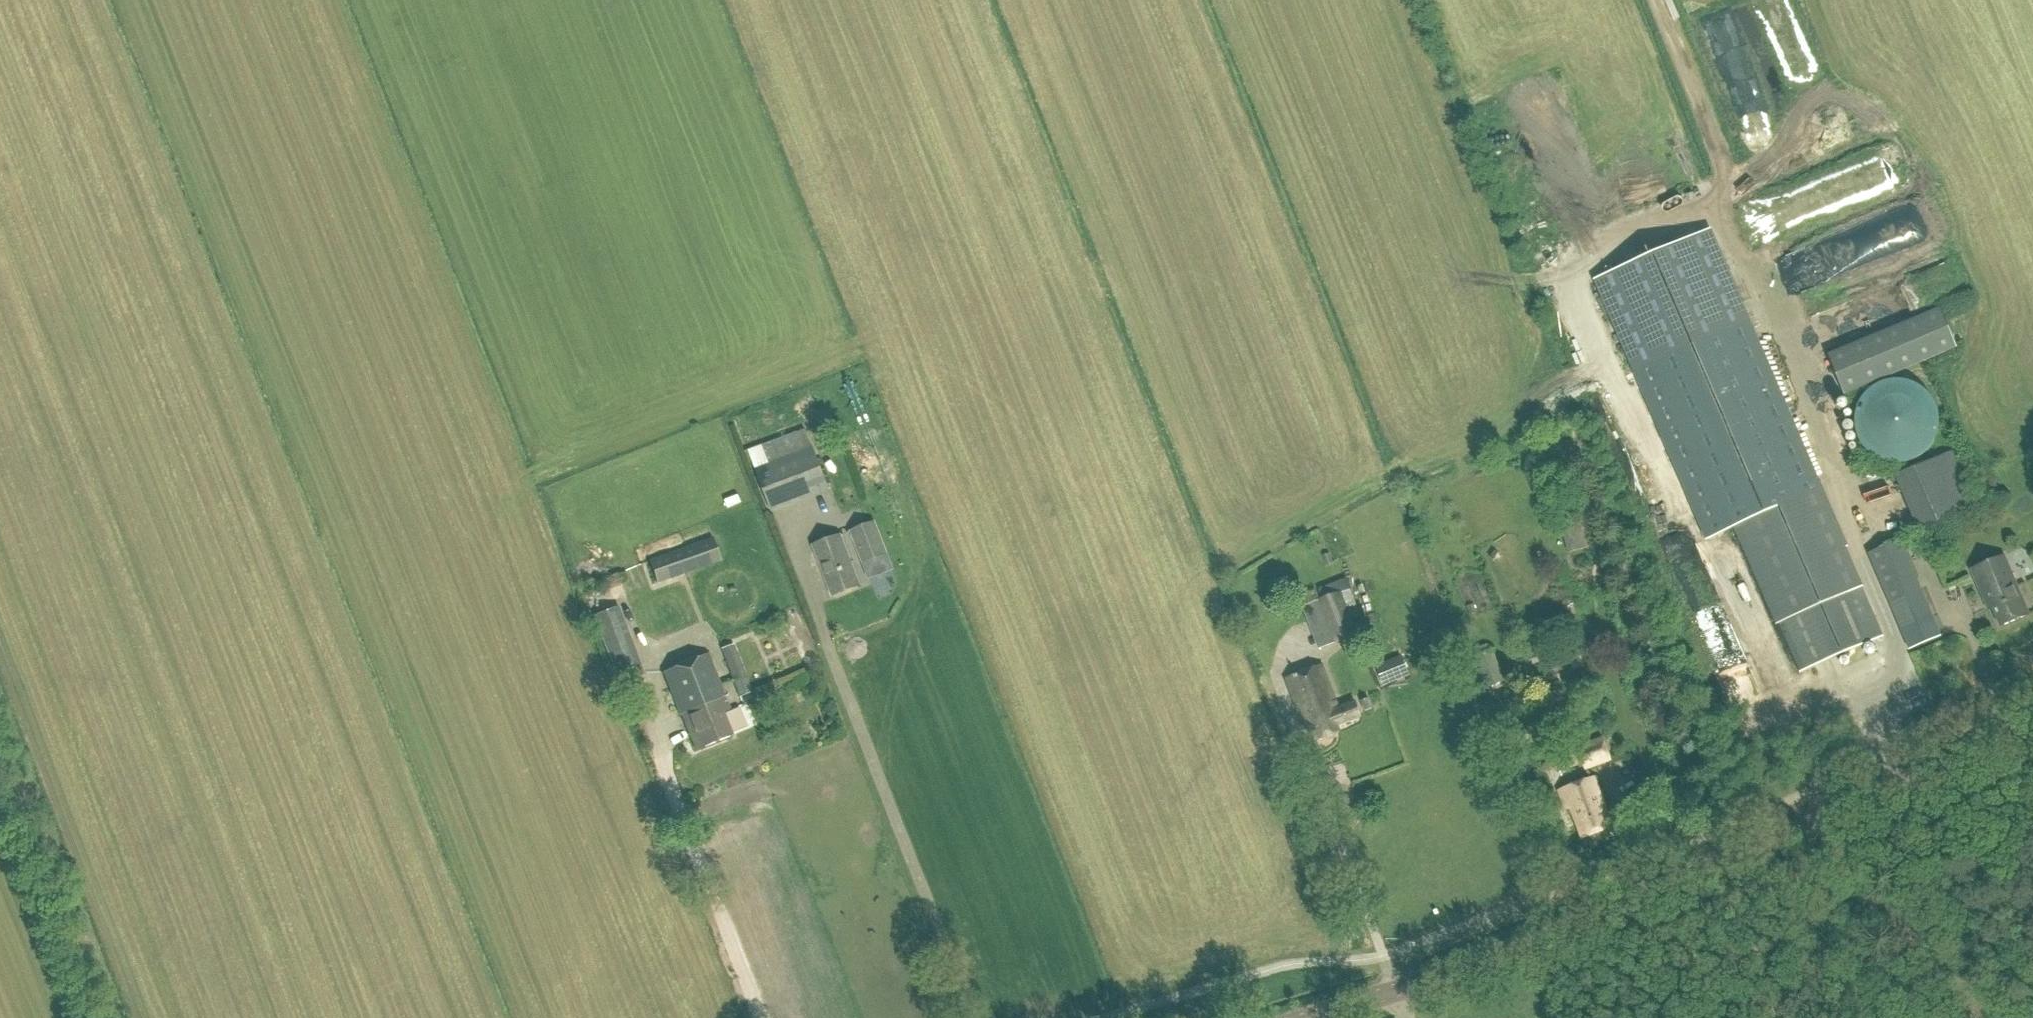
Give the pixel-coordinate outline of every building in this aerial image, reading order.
[(1747,230),(1762,223),(1753,205),(1738,212),(1747,230)] [(1664,360),(1737,525),(1801,672),(1883,637),(1820,489),(1821,489),(1709,230),(1596,279),(1636,372),(1664,360)] [(1940,308),(1828,356),(1844,395),(1957,348),(1940,308)] [(1909,462),(1911,461),(1912,461),(1914,460),(1917,459),(1919,458),(1921,456),(1923,455),(1925,453),(1927,451),(1929,449),(1930,447),(1932,445),(1933,443),(1935,441),(1936,438),(1937,436),(1937,433),(1938,431),(1939,428),(1939,426),(1939,423),(1939,421),(1939,418),(1939,415),(1938,413),(1938,410),(1937,408),(1936,405),(1935,403),(1934,401),(1932,399),(1931,396),(1929,394),(1927,392),(1926,391),(1924,389),(1922,387),(1919,386),(1917,385),(1915,383),(1912,382),(1910,382),(1908,381),(1905,380),(1902,380),(1900,380),(1897,380),(1895,380),(1892,380),(1889,380),(1887,381),(1884,381),(1882,382),(1880,383),(1877,384),(1875,386),(1873,387),(1871,389),(1869,390),(1867,392),(1865,394),(1863,396),(1862,398),(1860,400),(1859,402),(1858,405),(1857,407),(1856,410),(1856,412),(1855,415),(1855,417),(1855,420),(1855,423),(1855,425),(1855,428),(1855,430),(1856,433),(1857,435),(1858,438),(1859,440),(1860,442),(1861,445),(1863,447),(1864,449),(1866,451),(1868,453),(1870,454),(1872,456),(1874,457),(1876,459),(1879,460),(1881,461),(1883,462),(1886,462),(1888,463),(1891,463),(1893,464),(1896,464),(1899,464),(1901,464),(1904,463),(1906,463),(1909,462)] [(805,429),(762,445),(748,450),(756,468),(754,469),(772,513),(832,490),(814,446),(812,446),(805,429)] [(1880,499),(1905,487),(1926,533),(1946,523),(1939,509),(1938,510),(1929,491),(1937,487),(1931,474),(1905,487),(1898,473),(1873,484),(1880,499)] [(887,554),(875,523),(852,532),(864,563),(887,554)] [(840,536),(814,546),(833,596),(860,586),(840,536)] [(658,583),(722,562),(713,537),(649,560),(658,583)] [(1932,615),(1899,540),(1869,553),(1901,629),(1932,615)] [(1971,570),(1983,598),(1988,596),(2000,627),(2029,614),(2004,556),(1971,570)] [(2025,586),(2032,582),(2032,564),(2019,570),(2025,586)] [(1334,644),(1358,636),(1342,592),(1318,600),(1334,644)] [(1374,596),(1366,599),(1374,618),(1381,615),(1374,596)] [(593,616),(619,683),(645,674),(618,606),(593,616)] [(735,644),(720,649),(739,698),(753,692),(735,644)] [(1505,682),(1493,652),(1476,658),(1487,689),(1505,682)] [(708,654),(663,672),(680,715),(682,715),(696,750),(732,735),(723,713),(730,710),(708,654)] [(1384,686),(1409,675),(1400,656),(1376,666),(1384,686)] [(1337,725),(1361,716),(1356,703),(1339,709),(1322,665),(1286,678),(1298,708),(1306,708),(1318,741),(1340,732),(1337,725)] [(1586,772),(1611,763),(1602,739),(1576,749),(1586,772)] [(1530,776),(1525,764),(1517,767),(1522,779),(1530,776)] [(1583,839),(1591,836),(1596,841),(1609,836),(1609,828),(1612,828),(1604,808),(1605,807),(1595,778),(1558,792),(1565,810),(1571,808),(1583,839)]
